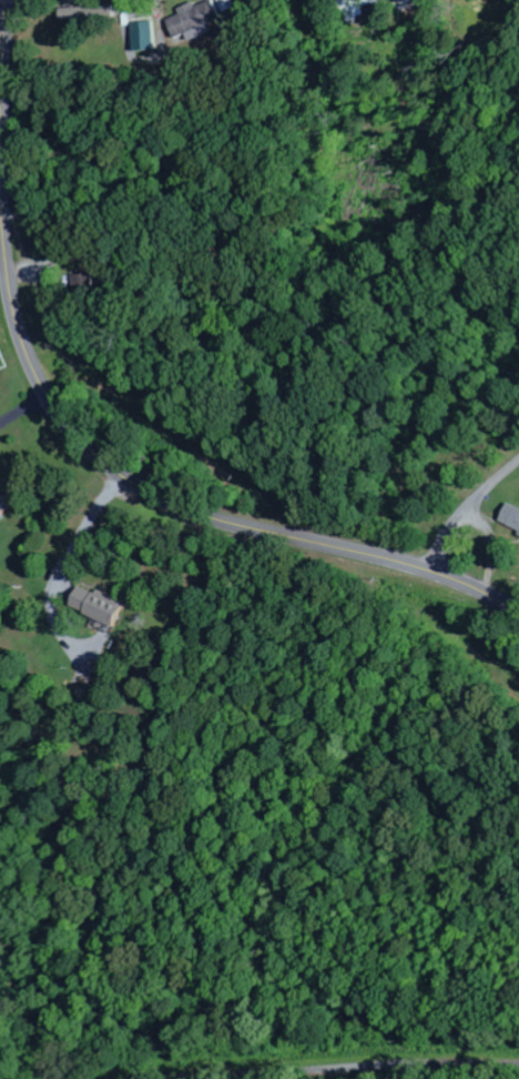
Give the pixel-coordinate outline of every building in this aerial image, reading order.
[(383,3),(382,0),(339,0),(341,12),(348,11),(350,25),(367,23),(365,6),(383,3)] [(180,10),(182,16),(170,21),(179,40),(186,37),(190,44),(219,32),(208,5),(199,9),(197,3),(180,10)] [(136,52),(157,51),(156,23),(135,24),(136,52)] [(0,484),(0,514),(10,510),(0,484)] [(508,504),(499,523),(518,531),(518,509),(508,504)] [(70,607),(113,626),(125,601),(100,589),(98,594),(79,586),(70,607)]
